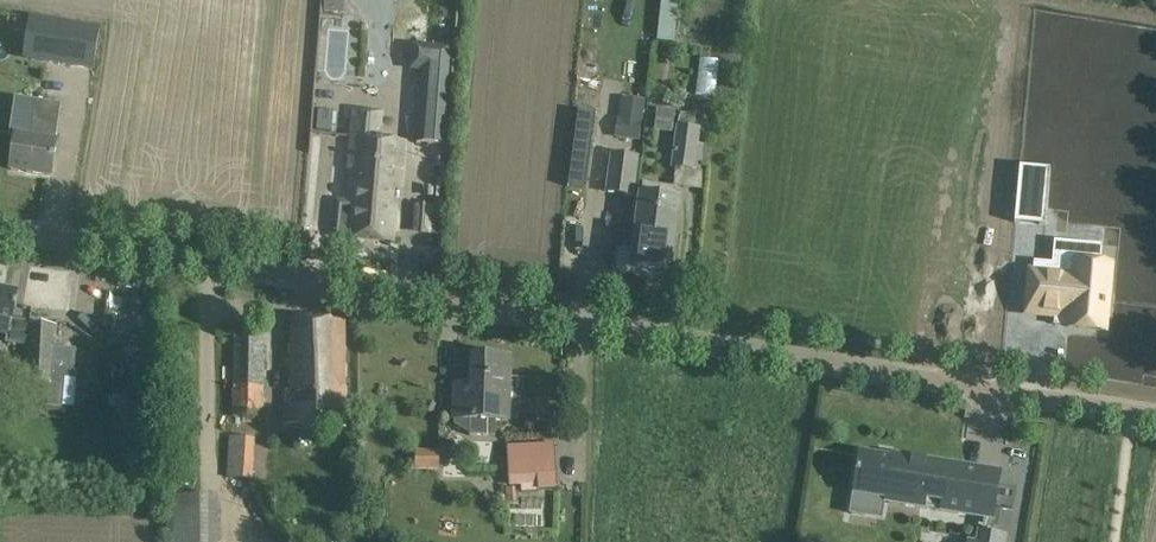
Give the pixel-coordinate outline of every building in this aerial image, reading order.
[(323,13),(344,15),(345,0),(324,0),(323,13)] [(678,2),(660,0),(656,43),(674,45),(678,2)] [(30,18),(23,57),(93,69),(100,29),(30,18)] [(423,70),(417,144),(442,146),(450,49),(413,46),(412,70),(423,70)] [(16,98),(9,137),(16,138),(14,146),(11,170),(51,176),(55,152),(56,143),(62,105),(16,98)] [(623,98),(617,138),(639,141),(645,101),(623,98)] [(347,237),(392,242),(396,202),(390,202),(392,187),(400,188),(405,143),(380,140),(383,112),(352,109),(346,170),(353,171),(350,200),(339,199),(335,235),(347,237)] [(676,111),(657,109),(655,131),(673,133),(676,111)] [(578,111),(568,187),(587,190),(597,114),(578,111)] [(700,172),(701,169),(703,147),(696,146),(698,131),(690,130),(692,116),(681,115),(674,169),(700,172)] [(323,158),(338,159),(339,133),(312,132),(311,185),(322,186),(323,158)] [(637,158),(613,155),(608,193),(632,196),(637,158)] [(1020,167),(1014,224),(1045,226),(1050,170),(1020,167)] [(637,231),(674,236),(679,200),(674,200),(675,187),(643,183),(637,231)] [(674,236),(637,231),(632,265),(670,270),(674,236)] [(1062,275),(1029,272),(1025,314),(1069,318),(1068,328),(1105,332),(1108,300),(1100,299),(1103,265),(1063,262),(1062,275)] [(0,290),(0,333),(8,335),(6,342),(27,345),(24,383),(48,385),(47,406),(63,407),(65,378),(72,379),(74,350),(55,349),(57,327),(28,325),(29,322),(13,319),(14,309),(16,310),(17,305),(15,305),(18,294),(0,290)] [(345,321),(292,318),(291,391),(286,390),(285,426),(345,428),(345,321)] [(264,331),(235,329),(231,417),(242,417),(242,424),(252,424),(252,418),(261,418),(264,331)] [(510,358),(472,356),(471,387),(455,386),(454,421),(455,421),(455,426),(470,436),(495,436),(495,422),(508,422),(510,358)] [(130,391),(128,429),(158,431),(160,392),(130,391)] [(255,438),(229,437),(226,479),(252,480),(255,438)] [(556,463),(555,444),(508,447),(510,487),(520,487),(520,492),(538,491),(538,490),(557,489),(556,463)] [(440,451),(415,451),(415,470),(440,470),(440,451)] [(892,459),(860,453),(853,493),(886,498),(885,502),(993,520),(1001,473),(893,455),(892,459)] [(171,541),(219,541),(219,494),(170,494),(171,541)] [(977,531),(975,541),(1006,541),(1007,536),(977,531)]
